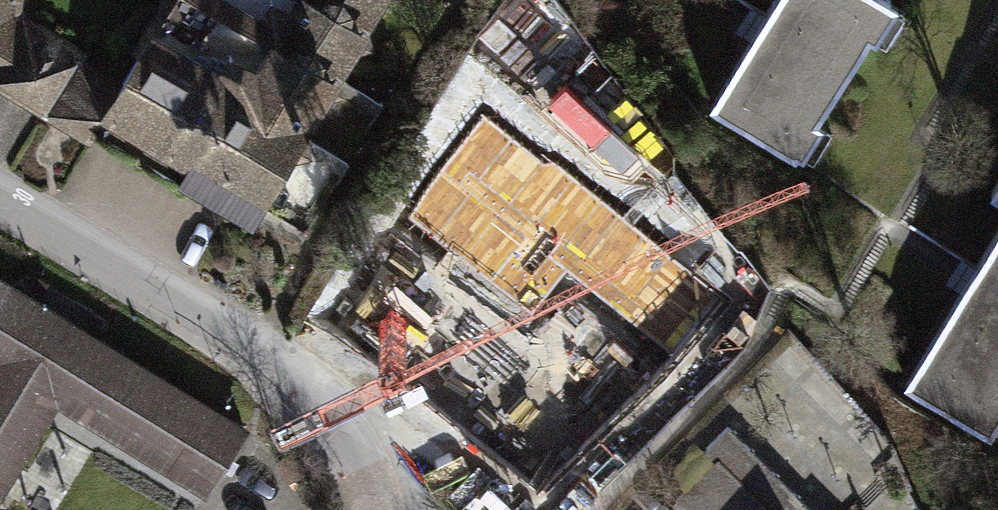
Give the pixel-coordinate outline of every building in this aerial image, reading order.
[(7,54),(0,65),(0,88),(97,146),(117,125),(278,223),(407,0),(184,0),(137,87),(26,17),(28,0),(0,0),(0,49),(7,54)] [(718,120),(812,176),(908,15),(886,2),(887,0),(790,0),(718,120)] [(529,37),(470,79),(569,220),(629,179),(529,37)] [(488,216),(528,171),(485,132),(444,177),(488,216)] [(910,392),(997,445),(997,249),(910,392)] [(598,377),(423,261),(376,332),(550,448),(598,377)] [(0,283),(0,501),(53,417),(200,509),(204,509),(248,440),(0,283)] [(662,509),(750,509),(705,467),(662,509)]
